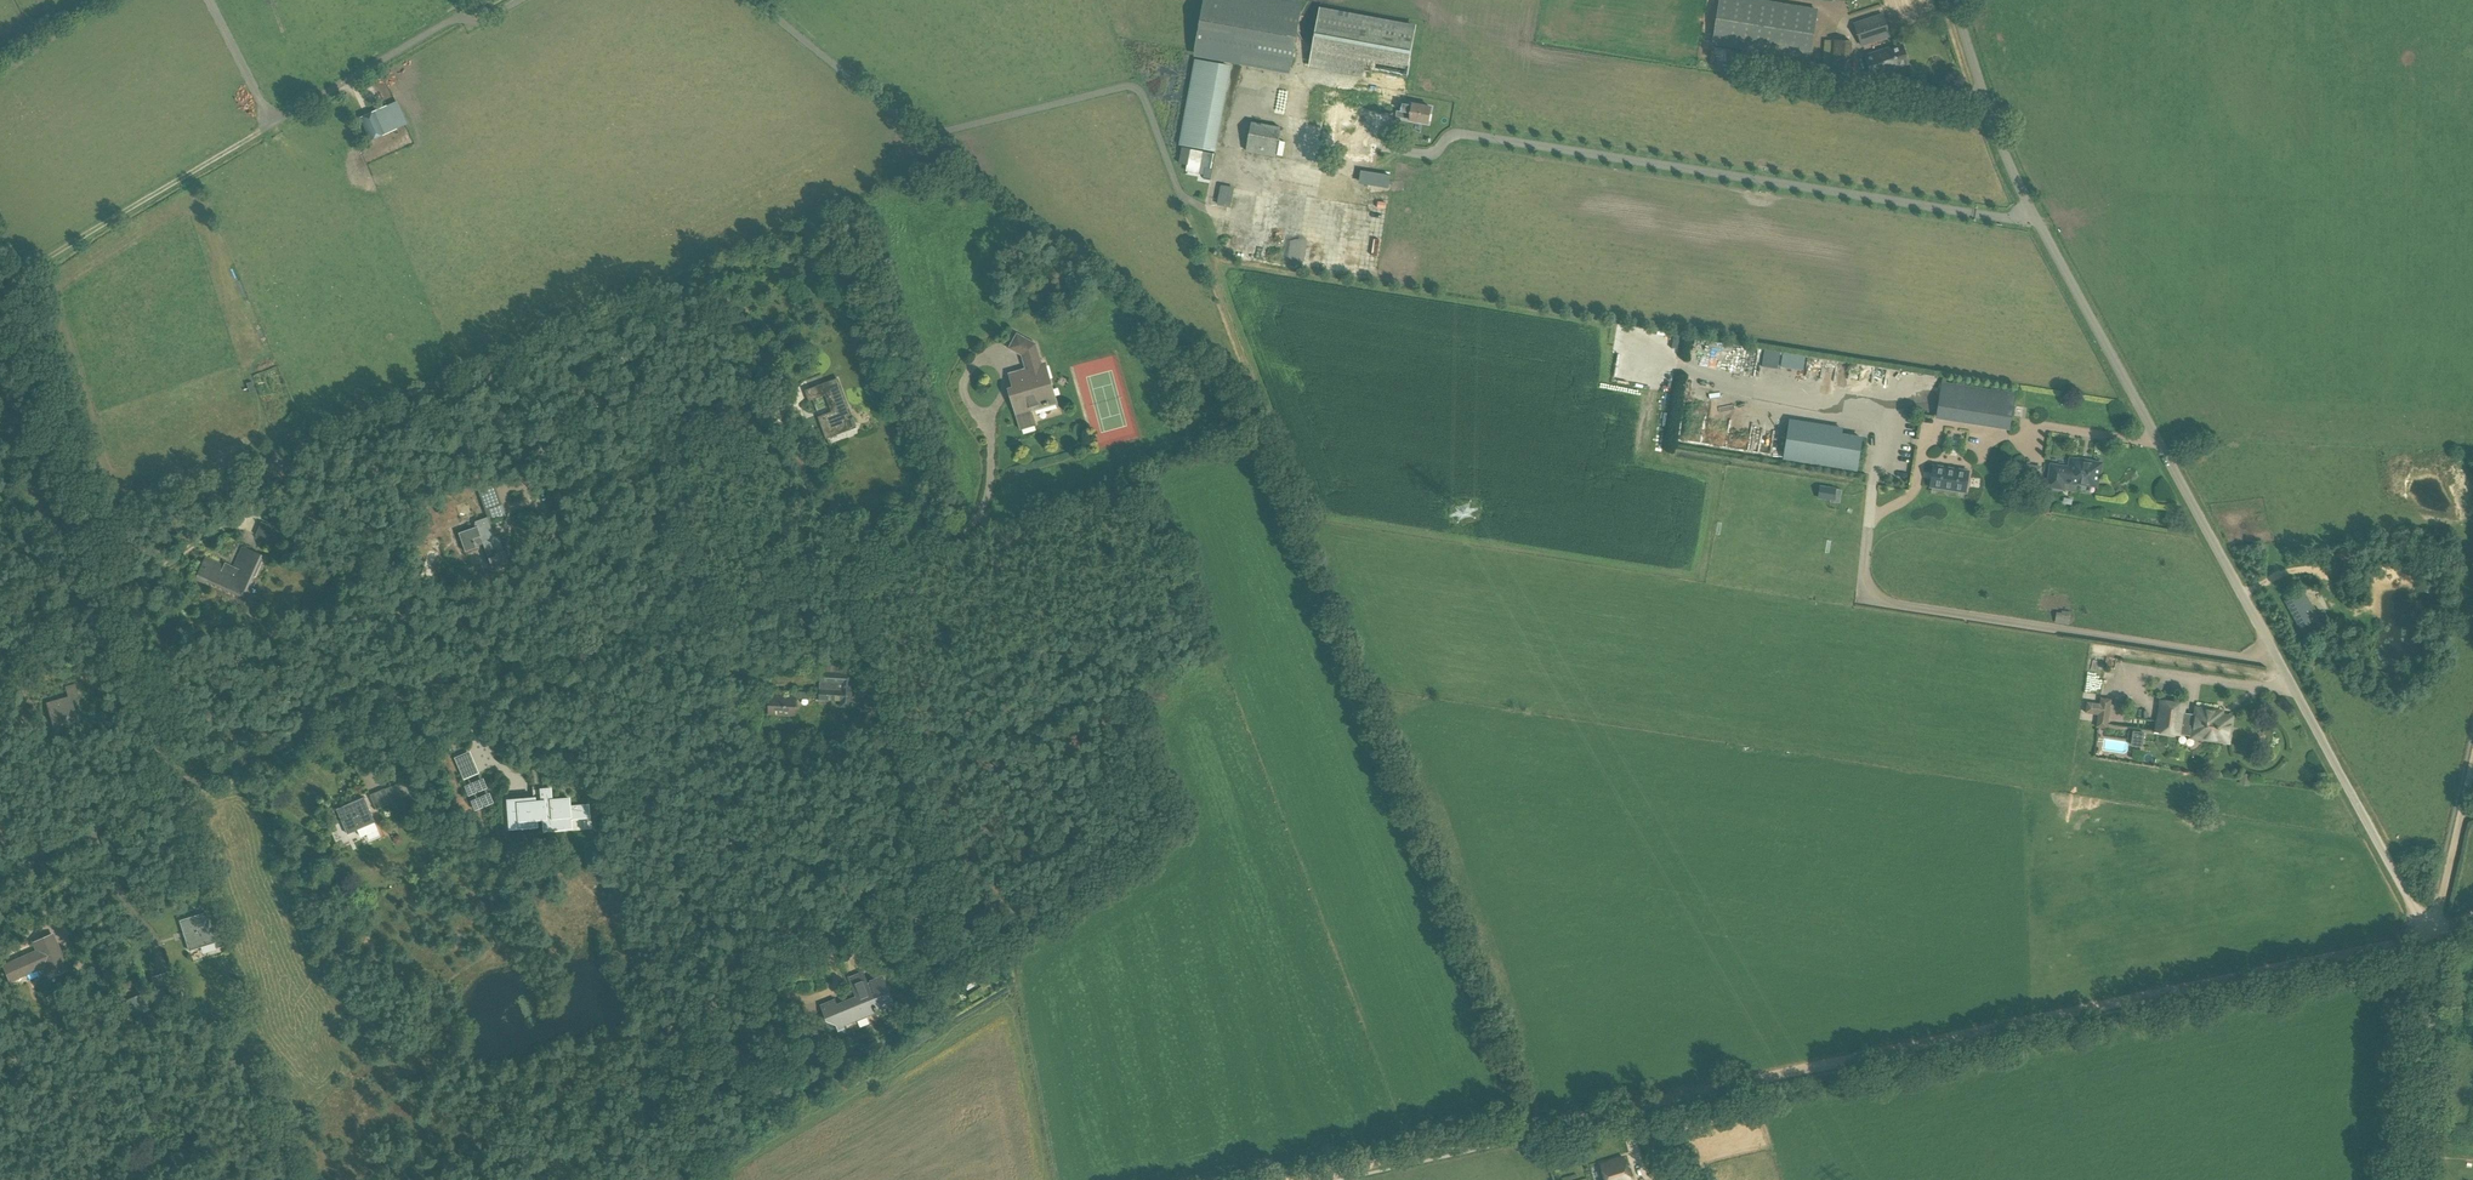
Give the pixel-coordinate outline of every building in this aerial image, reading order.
[(1302,3),(1284,0),(1207,0),(1198,50),(1233,56),(1291,66),(1302,3)] [(1819,11),(1750,0),(1720,0),(1712,47),(1811,62),(1819,11)] [(1320,7),(1310,66),(1365,75),(1363,85),(1370,86),(1366,104),(1398,110),(1397,116),(1411,118),(1410,119),(1429,123),(1432,107),(1413,104),(1413,106),(1403,104),(1411,65),(1417,24),(1320,7)] [(1883,14),(1855,24),(1863,46),(1891,36),(1883,14)] [(1825,40),(1823,67),(1833,67),(1835,40),(1825,40)] [(1854,41),(1835,40),(1833,67),(1832,74),(1851,75),(1854,41)] [(1888,48),(1865,57),(1873,77),(1896,68),(1895,67),(1908,62),(1902,45),(1889,50),(1888,48)] [(1198,50),(1184,146),(1217,151),(1233,56),(1198,50)] [(1293,107),(1292,94),(1283,95),(1286,115),(1291,114),(1290,107),(1293,107)] [(408,123),(397,99),(359,116),(369,140),(408,123)] [(1282,158),(1287,128),(1257,123),(1252,154),(1282,158)] [(1189,150),(1187,167),(1211,170),(1210,178),(1217,179),(1220,154),(1189,150)] [(1370,170),(1370,179),(1380,180),(1380,170),(1370,170)] [(1017,334),(1008,349),(1022,356),(1025,369),(1010,374),(1016,393),(1012,394),(1022,428),(1036,424),(1032,410),(1058,402),(1053,385),(1050,386),(1044,363),(1043,364),(1037,344),(1017,334)] [(1778,369),(1781,352),(1764,349),(1762,367),(1778,369)] [(1806,355),(1784,352),(1782,366),(1804,369),(1806,355)] [(1816,361),(1815,384),(1827,384),(1828,361),(1816,361)] [(756,391),(747,395),(751,405),(768,397),(761,379),(752,383),(756,391)] [(838,379),(807,391),(810,400),(827,394),(834,411),(820,417),(827,437),(856,425),(838,379)] [(1946,381),(1941,414),(2013,425),(2018,392),(1946,381)] [(1842,429),(1790,421),(1784,458),(1857,469),(1862,438),(1841,435),(1842,429)] [(1029,436),(1043,432),(1042,426),(1028,430),(1029,436)] [(857,430),(840,438),(842,444),(860,436),(857,430)] [(2012,444),(2014,433),(2003,430),(2000,441),(2012,444)] [(273,452),(262,465),(280,480),(291,467),(273,452)] [(2054,466),(2051,484),(2067,486),(2068,476),(2083,479),(2084,481),(2101,483),(2103,470),(2105,469),(2106,460),(2095,458),(2093,460),(2084,459),(2083,456),(2074,455),(2073,466),(2069,469),(2054,466)] [(2023,463),(2021,481),(2041,484),(2044,467),(2023,463)] [(1968,471),(1934,466),(1931,487),(1964,492),(1968,471)] [(1846,503),(1847,493),(1833,491),(1831,501),(1846,503)] [(1887,492),(1887,501),(1896,502),(1897,492),(1887,492)] [(494,522),(510,519),(507,505),(491,509),(494,522)] [(481,528),(465,534),(471,553),(486,548),(489,555),(505,549),(495,518),(480,523),(481,528)] [(266,524),(262,536),(279,543),(284,530),(266,524)] [(2344,562),(2351,554),(2343,546),(2336,554),(2344,562)] [(492,560),(493,568),(513,564),(511,552),(500,554),(501,558),(492,560)] [(2398,562),(2396,571),(2417,575),(2419,567),(2398,562)] [(239,598),(246,595),(250,603),(268,595),(259,574),(241,581),(242,586),(236,589),(234,584),(226,587),(223,578),(215,581),(207,563),(187,572),(195,591),(204,587),(208,596),(217,593),(226,613),(242,606),(239,598)] [(2304,591),(2287,600),(2302,629),(2320,620),(2304,591)] [(821,666),(819,701),(840,702),(839,708),(858,709),(858,697),(852,697),(854,674),(850,674),(850,667),(821,666)] [(68,697),(47,703),(54,727),(78,720),(72,700),(79,698),(75,685),(66,688),(66,687),(68,697)] [(771,698),(770,715),(795,716),(796,699),(771,698)] [(2102,698),(2098,728),(2109,729),(2113,700),(2102,698)] [(2161,699),(2156,733),(2184,737),(2184,735),(2192,736),(2191,740),(2232,746),(2237,715),(2226,713),(2226,710),(2196,705),(2195,715),(2187,713),(2189,704),(2161,699)] [(2139,746),(2149,746),(2149,733),(2139,733),(2139,746)] [(2241,775),(2240,785),(2243,785),(2243,786),(2251,786),(2251,776),(2241,775)] [(385,789),(371,795),(377,810),(391,804),(385,789)] [(534,798),(505,800),(508,830),(536,828),(535,821),(541,821),(542,834),(571,832),(571,820),(590,819),(588,806),(570,808),(569,799),(551,801),(550,789),(540,790),(541,800),(535,801),(534,798)] [(364,798),(337,810),(348,834),(374,823),(364,798)] [(206,914),(180,922),(189,951),(215,942),(206,914)] [(39,952),(4,968),(10,981),(45,966),(50,978),(68,970),(53,935),(35,943),(39,952)] [(106,958),(94,963),(98,969),(109,964),(106,958)] [(835,1001),(821,1007),(826,1021),(821,1023),(823,1028),(840,1037),(848,1034),(844,1025),(894,1005),(887,989),(882,978),(867,984),(863,974),(850,979),(859,1001),(838,1009),(835,1001)] [(972,978),(963,983),(967,992),(976,986),(972,978)] [(153,1011),(146,994),(143,995),(127,1001),(133,1017),(153,1011)] [(1624,1162),(1603,1169),(1606,1179),(1605,1179),(1630,1179),(1624,1162)] [(1664,1176),(1665,1179),(1682,1179),(1679,1171),(1664,1176)]
